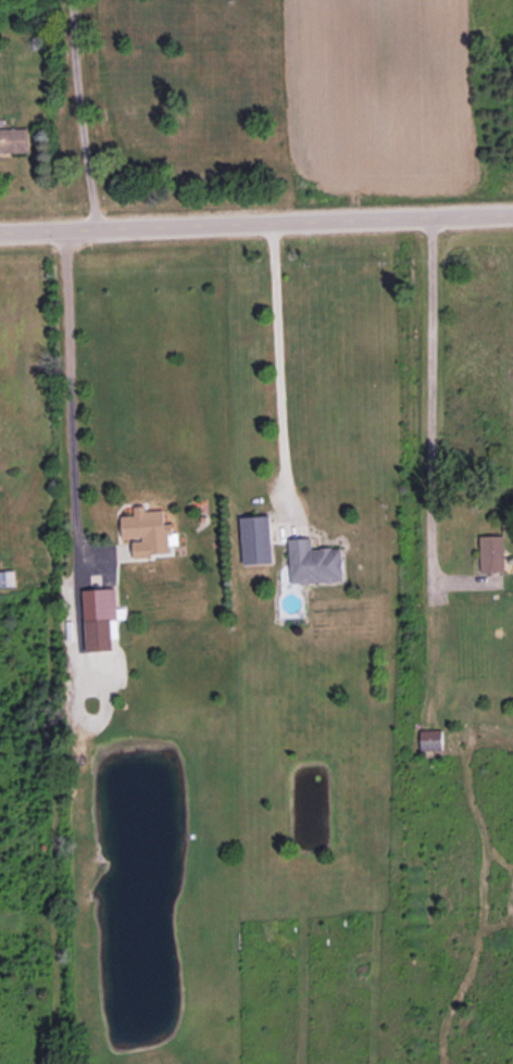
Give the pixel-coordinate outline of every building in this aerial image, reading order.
[(28,128),(0,128),(0,152),(29,152),(28,128)] [(122,539),(132,538),(133,556),(170,554),(170,545),(178,544),(177,533),(172,533),(172,523),(165,523),(164,509),(146,510),(145,505),(134,506),(135,514),(120,515),(122,539)] [(241,516),(242,564),(272,562),(271,515),(241,516)] [(505,571),(504,535),(479,535),(480,571),(505,571)] [(312,548),(311,537),(288,538),(291,584),(343,581),(342,546),(312,548)] [(113,650),(112,637),(118,637),(117,619),(124,618),(124,608),(117,608),(116,588),(83,589),(86,652),(113,650)] [(442,730),(420,730),(421,750),(442,750),(442,730)]
